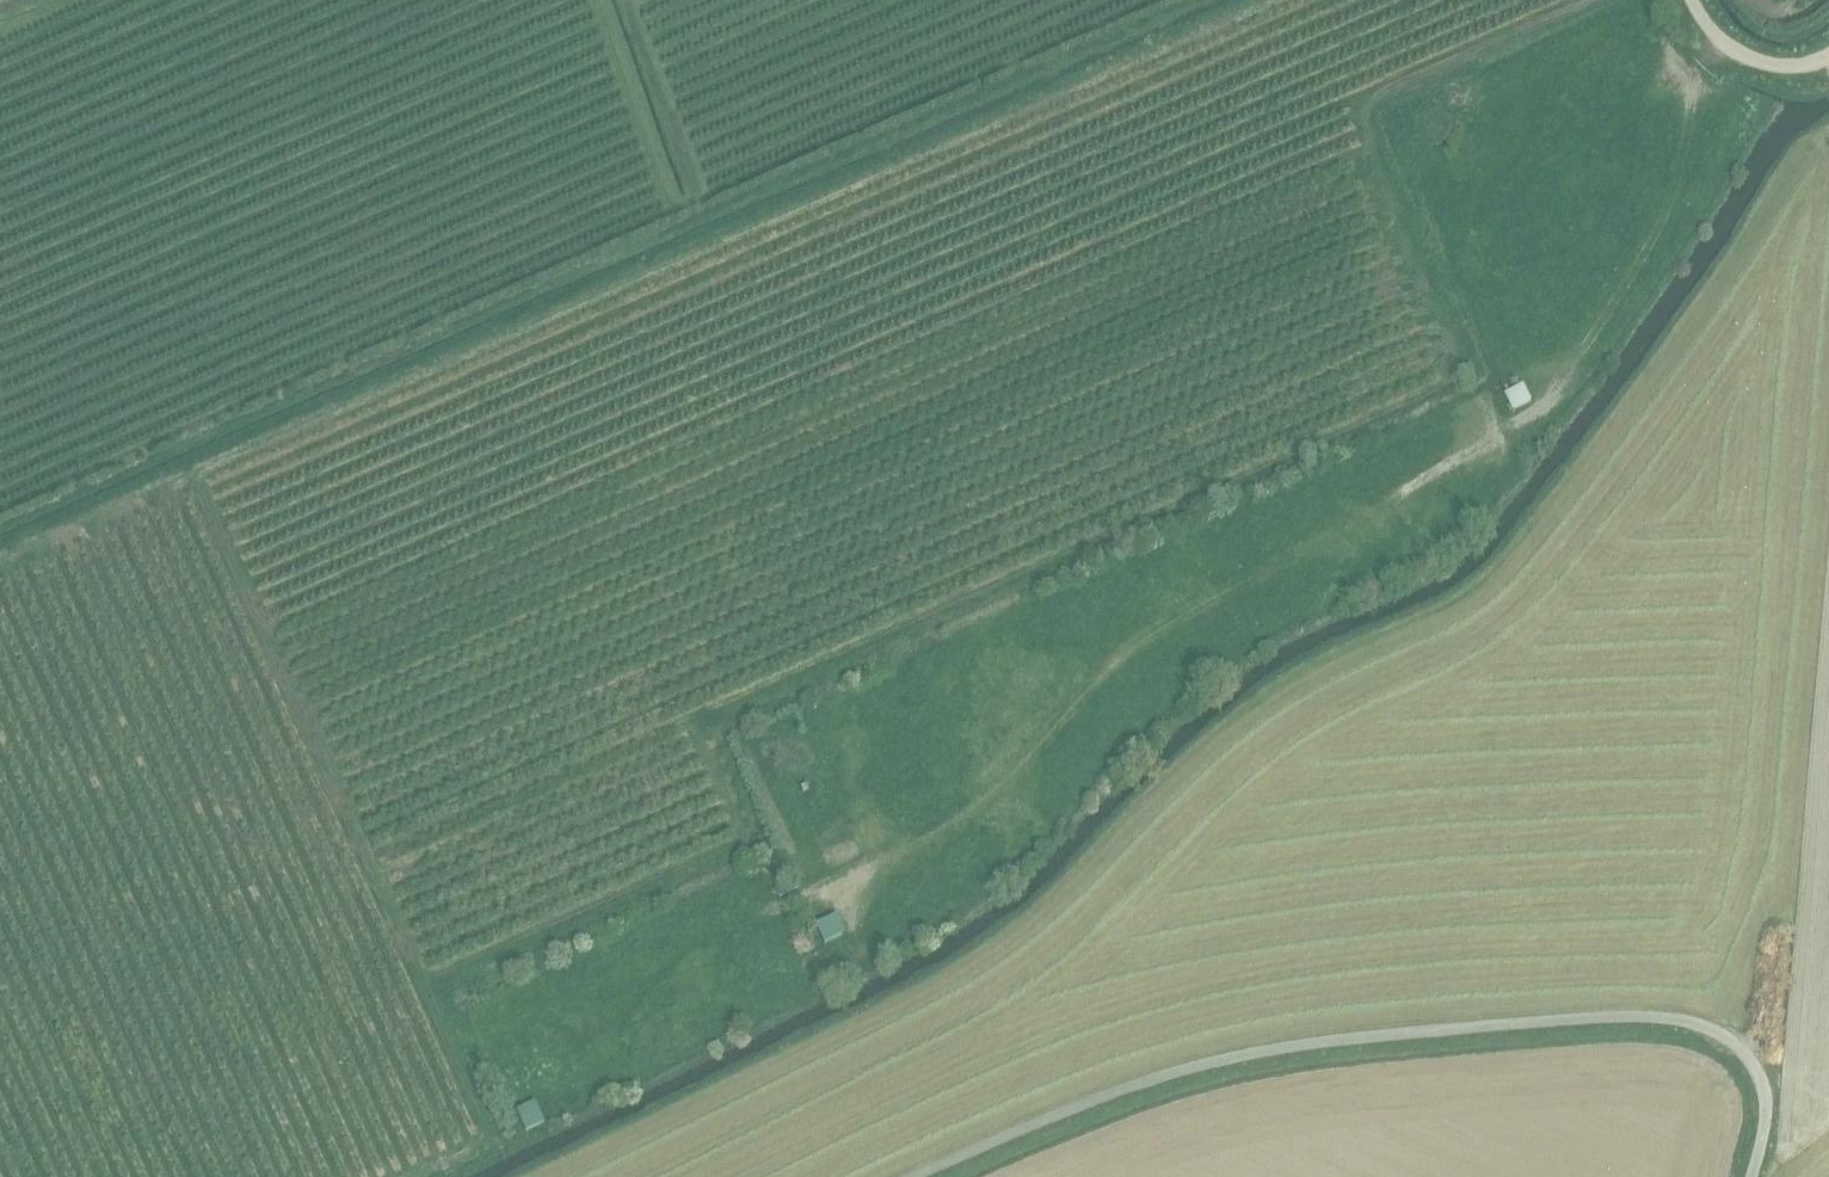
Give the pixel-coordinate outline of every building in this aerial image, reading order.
[(1524,378),(1508,385),(1516,401),(1531,394),(1524,378)]
